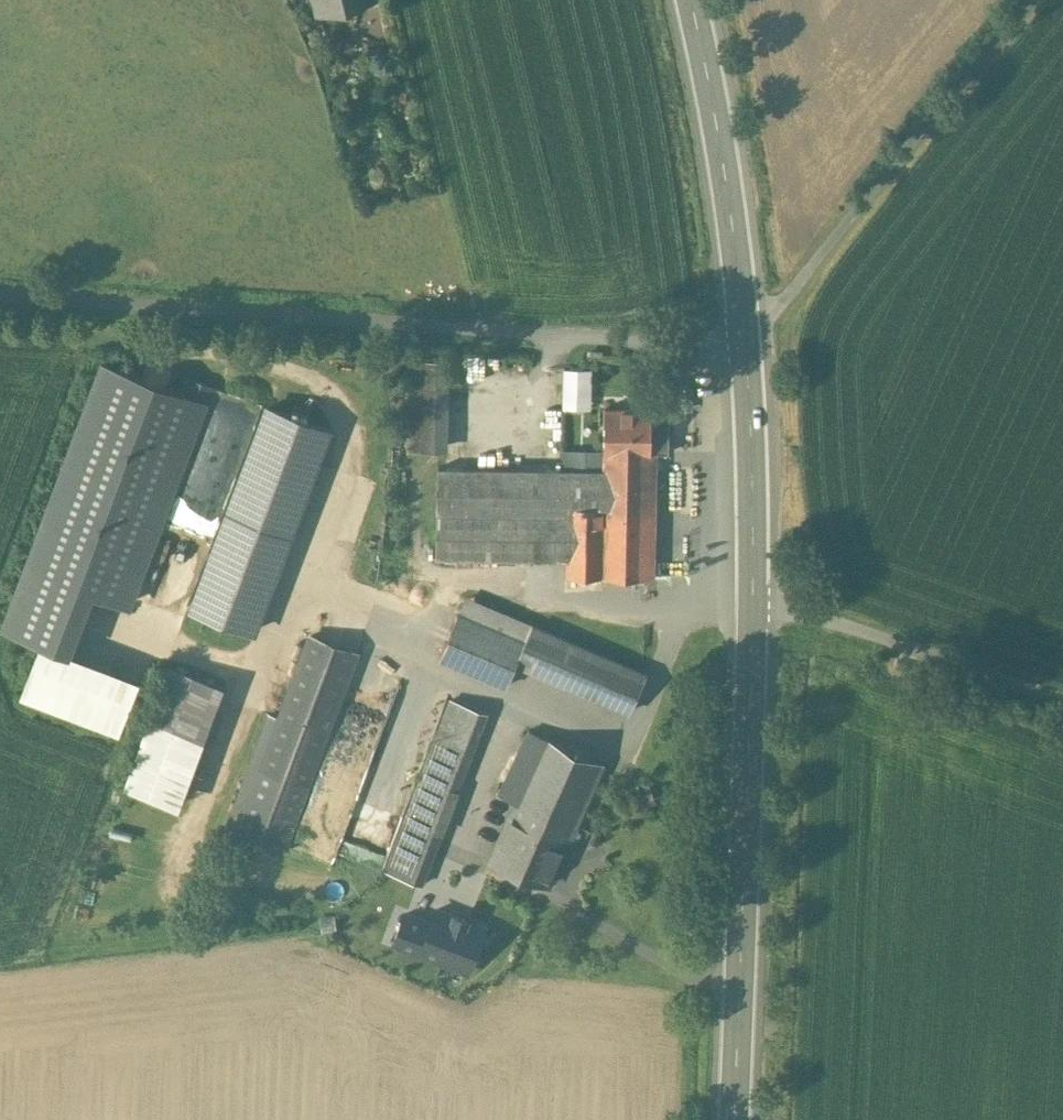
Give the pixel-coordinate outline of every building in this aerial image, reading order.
[(318,16),(377,0),(314,0),(318,16)] [(185,395),(102,364),(3,628),(72,654),(96,590),(130,603),(190,443),(190,437),(191,437),(191,441),(212,386),(191,378),(185,395)] [(447,364),(409,364),(407,455),(445,455),(447,364)] [(592,371),(565,370),(565,389),(591,390),(592,371)] [(268,407),(212,556),(274,579),(330,431),(268,407)] [(652,410),(606,409),(605,453),(605,454),(652,455),(652,452),(653,412),(652,410)] [(670,412),(653,412),(652,452),(669,453),(670,412)] [(605,453),(564,452),(567,470),(605,470),(605,454),(605,453)] [(652,455),(605,454),(605,470),(604,506),(570,506),(569,559),(568,576),(649,577),(652,455)] [(567,470),(438,468),(436,556),(569,559),(570,506),(604,506),(605,470),(567,470)] [(525,643),(461,615),(442,656),(506,685),(516,662),(525,643)] [(647,677),(533,625),(525,643),(516,662),(631,713),(647,677)] [(312,635),(262,768),(308,785),(357,653),(312,635)] [(166,708),(162,720),(215,738),(233,683),(166,661),(152,704),(166,708)] [(458,685),(407,820),(442,833),(493,699),(458,685)] [(603,764),(544,738),(508,818),(568,843),(603,764)] [(568,843),(508,818),(490,859),(550,884),(568,843)] [(442,833),(407,820),(387,872),(422,885),(442,833)] [(397,947),(481,972),(495,922),(438,905),(435,915),(409,907),(397,947)]
